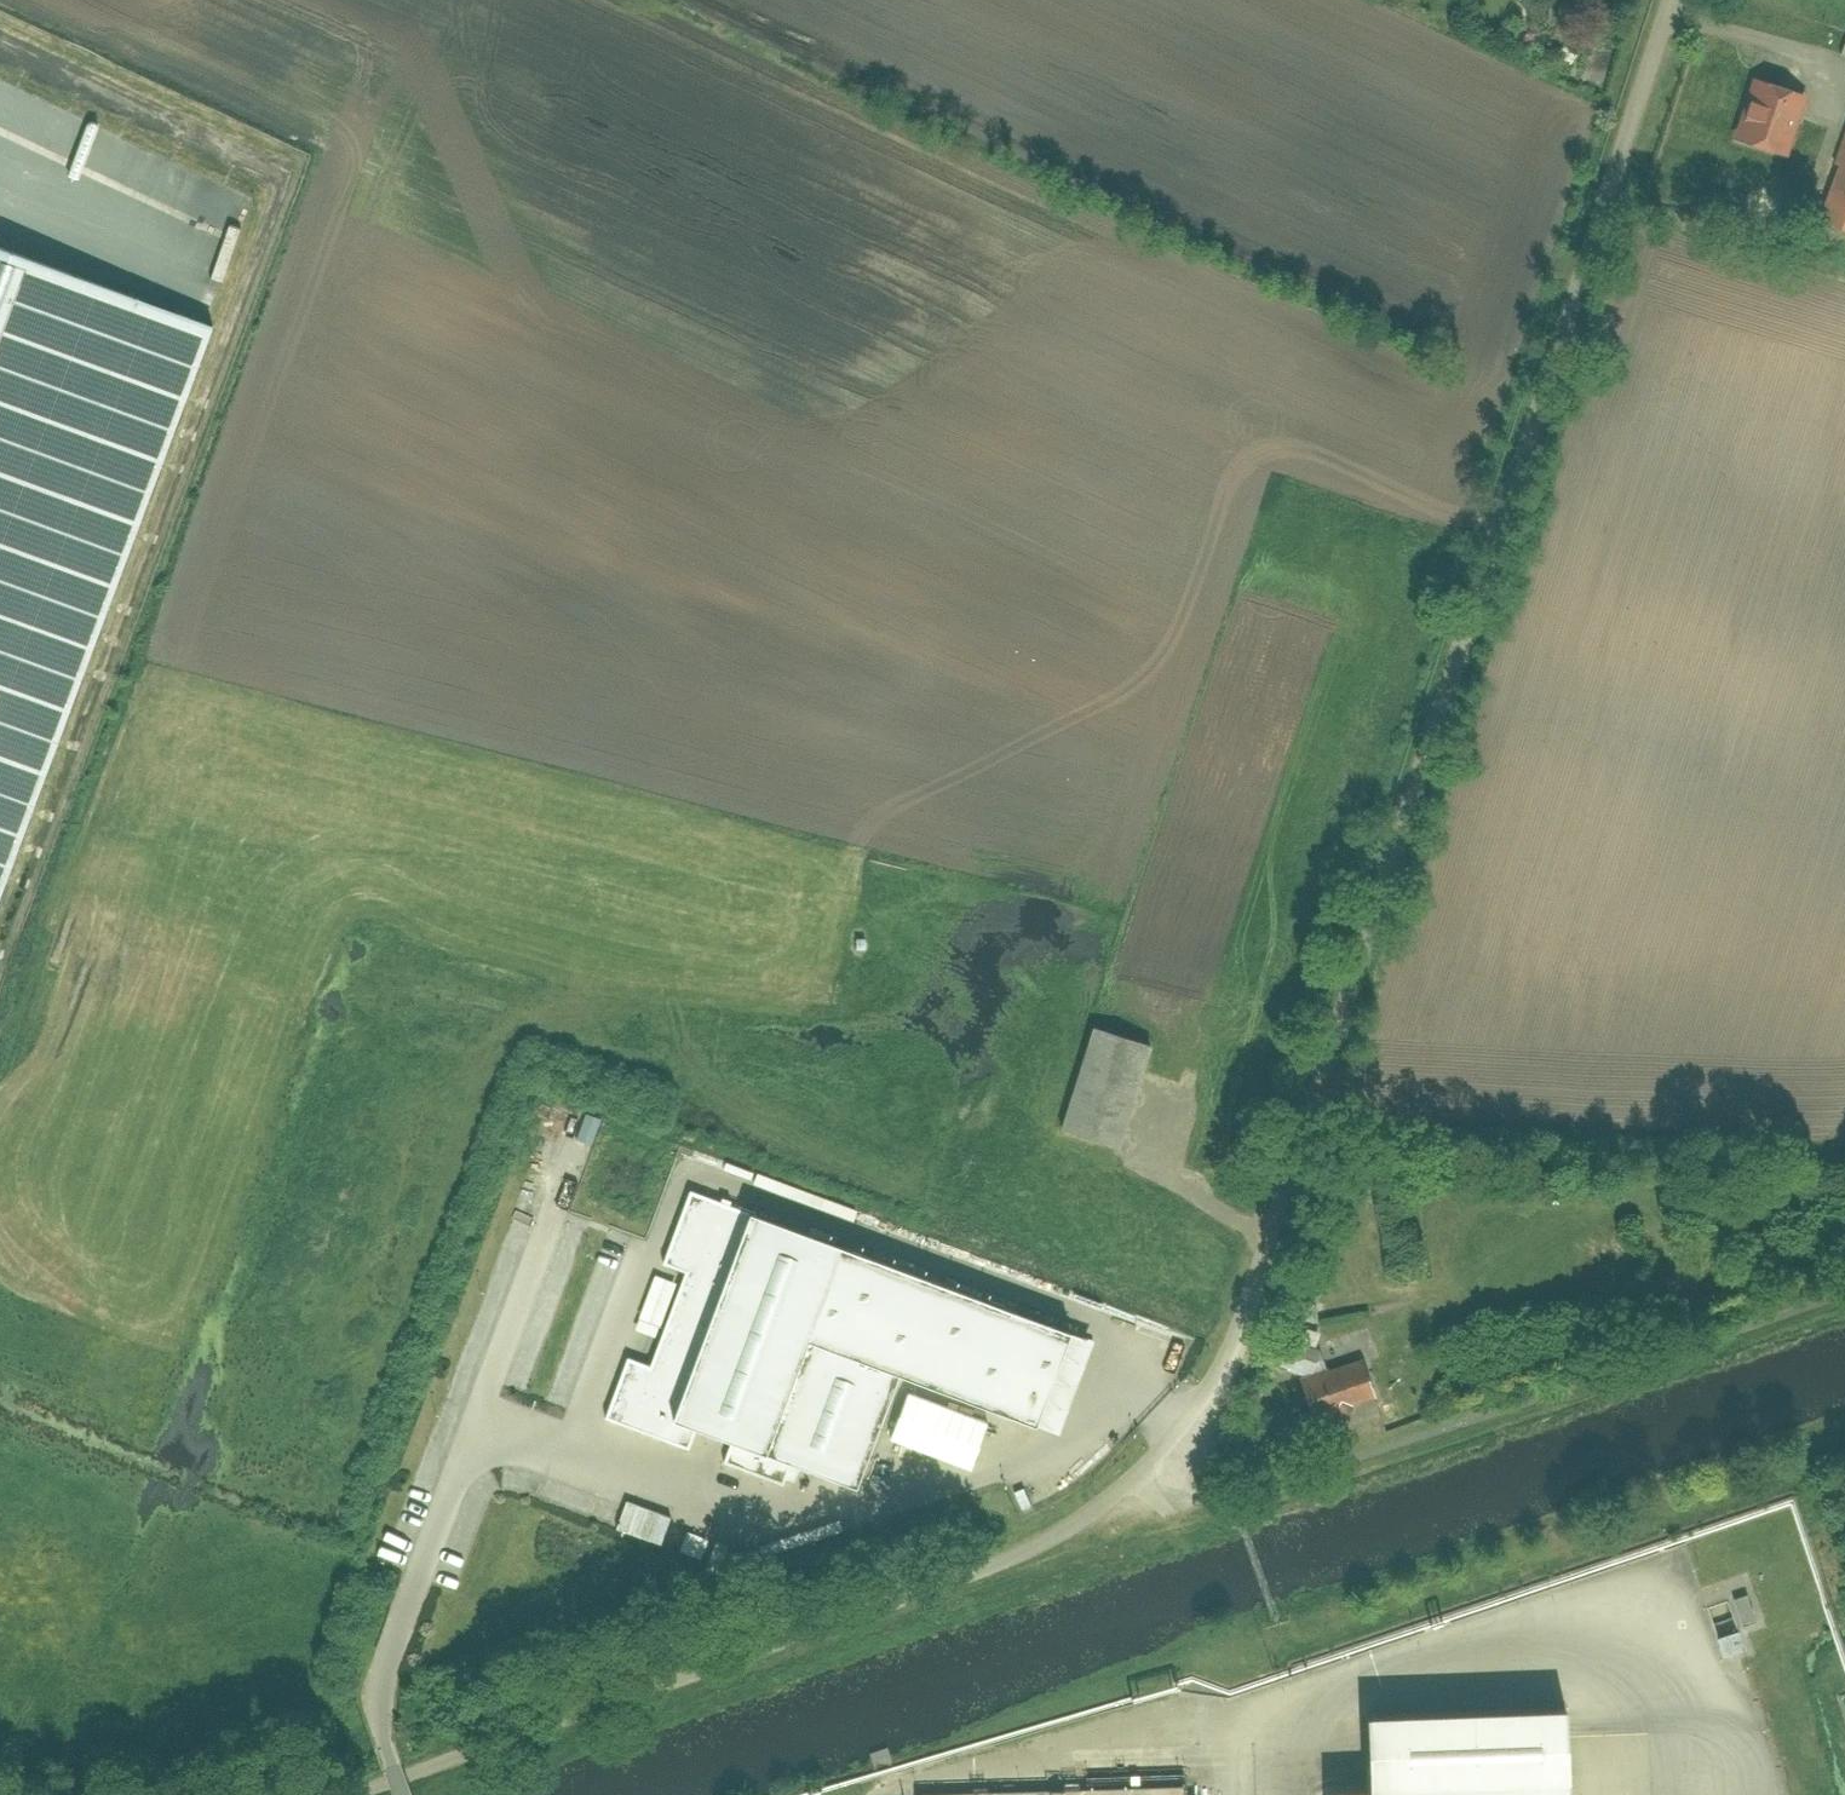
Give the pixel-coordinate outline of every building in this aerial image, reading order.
[(1805,98),(1756,81),(1736,137),(1785,155),(1805,98)] [(0,235),(0,848),(206,314),(0,235)] [(1062,1138),(1119,1154),(1146,1060),(1089,1043),(1062,1138)] [(749,1209),(691,1188),(663,1262),(684,1270),(649,1363),(628,1355),(606,1414),(688,1445),(698,1418),(733,1431),(722,1461),(781,1483),(792,1455),(855,1478),(898,1362),(1037,1414),(1071,1323),(751,1203),(749,1209)] [(1356,1360),(1299,1381),(1315,1424),(1372,1403),(1356,1360)] [(1745,1593),(1732,1598),(1744,1626),(1757,1621),(1745,1593)] [(1371,1716),(1372,1794),(1333,1794),(1573,1794),(1571,1712),(1371,1716)] [(918,1792),(919,1794),(1191,1794),(1190,1784),(918,1792)]
